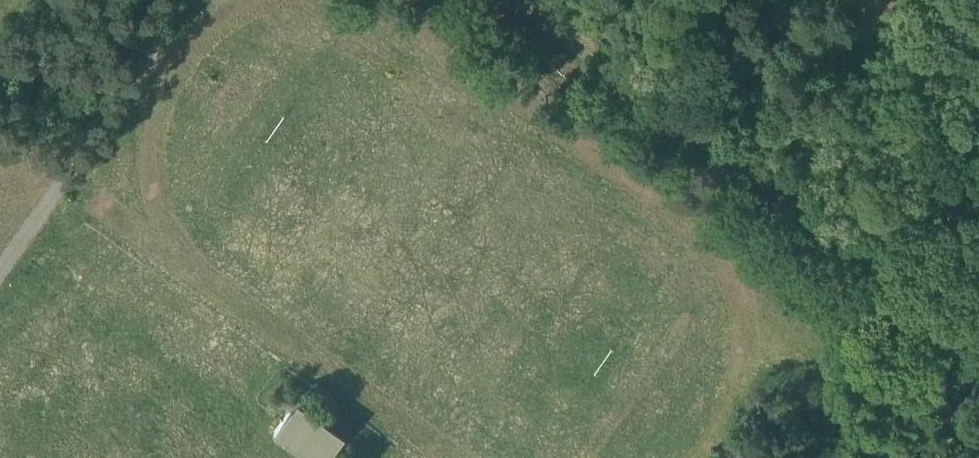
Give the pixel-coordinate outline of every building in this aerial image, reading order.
[(294,403),(273,432),(309,457),(326,457),(341,437),(294,403)]
